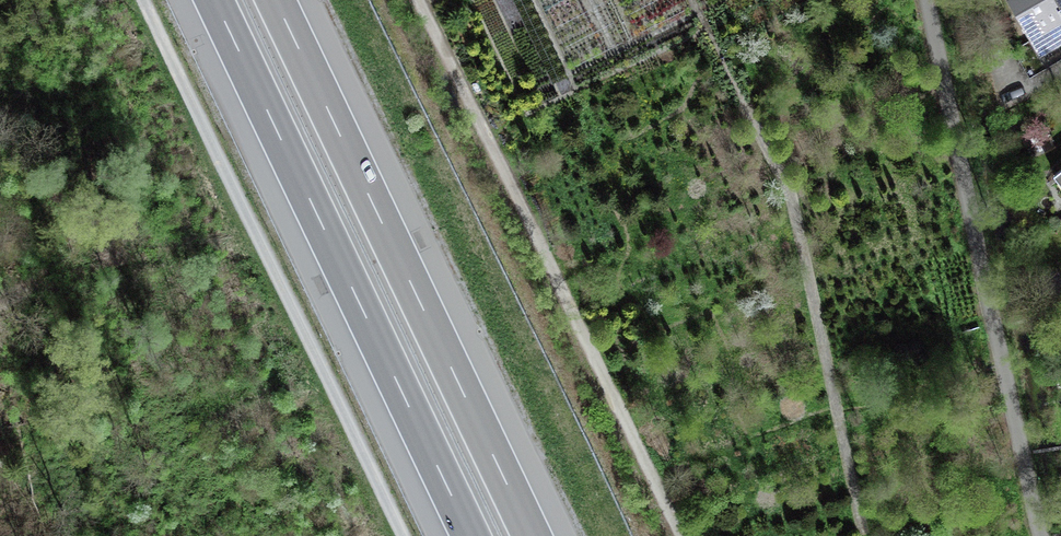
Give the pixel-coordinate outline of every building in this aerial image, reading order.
[(1048,52),(1060,44),(1060,0),(1019,0),(1048,52)]
